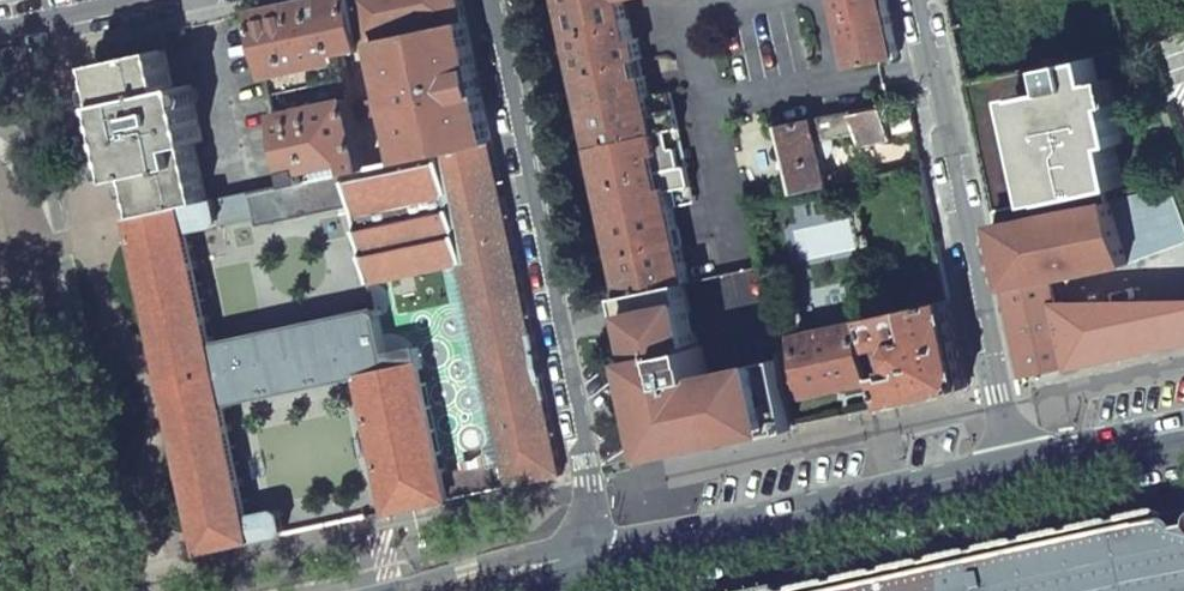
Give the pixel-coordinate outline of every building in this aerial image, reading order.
[(260,11),(273,77),(346,62),(344,53),(371,47),(361,0),(309,0),(283,6),(260,11)] [(371,47),(381,45),(380,41),(467,22),(463,0),(361,0),(371,47)] [(573,36),(630,24),(625,0),(565,0),(573,36)] [(845,18),(889,9),(887,0),(842,0),(845,18)] [(855,34),(862,65),(881,62),(899,58),(889,9),(845,18),(849,36),(855,34)] [(467,22),(380,41),(381,45),(405,160),(440,153),(493,141),(467,22)] [(581,73),(638,61),(644,60),(639,38),(633,39),(630,24),(573,36),(575,46),(581,73)] [(849,36),(855,67),(862,65),(855,34),(849,36)] [(126,177),(136,175),(145,216),(186,207),(208,202),(196,143),(204,142),(192,84),(175,88),(167,49),(113,60),(104,74),(126,177)] [(994,211),(1055,198),(1056,199),(1123,185),(1115,144),(1124,142),(1115,102),(1110,104),(1105,79),(1098,80),(1093,56),(967,82),(994,211)] [(638,61),(581,73),(582,81),(588,110),(651,97),(647,75),(642,76),(638,61)] [(346,62),(273,77),(280,114),(354,98),(347,66),(346,62)] [(651,97),(659,134),(683,129),(675,92),(651,97)] [(596,147),(659,134),(651,97),(588,110),(594,138),(596,147)] [(354,98),(280,114),(294,184),(311,180),(308,169),(349,160),(352,171),(368,168),(358,120),(354,98)] [(358,120),(381,115),(378,99),(355,104),(358,120)] [(887,105),(857,111),(862,132),(865,143),(894,137),(893,133),(888,111),(887,105)] [(857,111),(786,125),(791,150),(801,191),(830,185),(819,140),(835,137),(862,132),(857,111)] [(659,134),(667,171),(691,166),(683,129),(659,134)] [(915,129),(898,132),(898,138),(916,134),(915,129)] [(659,134),(596,147),(602,175),(604,184),(661,172),(667,171),(659,134)] [(819,140),(824,158),(832,156),(836,146),(835,137),(819,140)] [(493,141),(440,153),(463,263),(505,462),(509,486),(562,475),(493,141)] [(352,171),(345,173),(369,282),(463,263),(440,153),(405,160),(368,168),(352,171)] [(349,160),(308,169),(311,180),(345,173),(352,171),(349,160)] [(698,202),(691,166),(667,171),(661,172),(665,188),(670,187),(674,207),(698,202)] [(611,221),(674,208),(674,207),(670,187),(665,188),(661,172),(604,184),(606,197),(611,221)] [(1171,194),(1183,227),(1183,184),(1171,194)] [(251,193),(220,199),(224,220),(219,225),(256,217),(251,193)] [(208,202),(186,207),(191,231),(219,225),(224,220),(220,199),(208,202)] [(1111,201),(996,223),(1010,291),(1028,376),(1074,366),(1060,302),(1055,278),(1131,261),(1111,201)] [(145,216),(133,218),(152,310),(168,387),(203,552),(256,541),(251,515),(227,402),(215,344),(191,231),(186,207),(145,216)] [(618,252),(620,258),(681,245),(677,246),(673,230),(678,229),(674,208),(611,221),(618,252)] [(686,284),(689,283),(681,245),(620,258),(627,290),(628,295),(686,284)] [(699,346),(686,284),(628,295),(626,296),(642,371),(644,385),(659,454),(686,449),(795,426),(790,399),(782,358),(708,374),(702,346),(699,346)] [(951,300),(874,317),(875,320),(880,346),(891,343),(890,340),(905,336),(906,340),(901,350),(903,360),(912,366),(913,371),(898,374),(897,370),(886,372),(887,377),(893,405),(968,389),(969,388),(969,385),(951,300)] [(1074,366),(1183,341),(1183,300),(1060,302),(1074,366)] [(378,309),(215,344),(227,402),(364,373),(391,511),(451,499),(446,475),(419,348),(388,354),(384,338),(378,310),(378,309)] [(381,309),(378,310),(384,338),(403,335),(397,309),(382,312),(381,309)] [(875,320),(778,341),(782,358),(790,399),(887,377),(886,372),(880,346),(875,320)] [(505,462),(446,475),(451,499),(509,486),(505,462)] [(279,509),(251,515),(256,541),(283,534),(288,528),(284,512),(279,509)] [(886,590),(1183,590),(1183,526),(886,590)]
